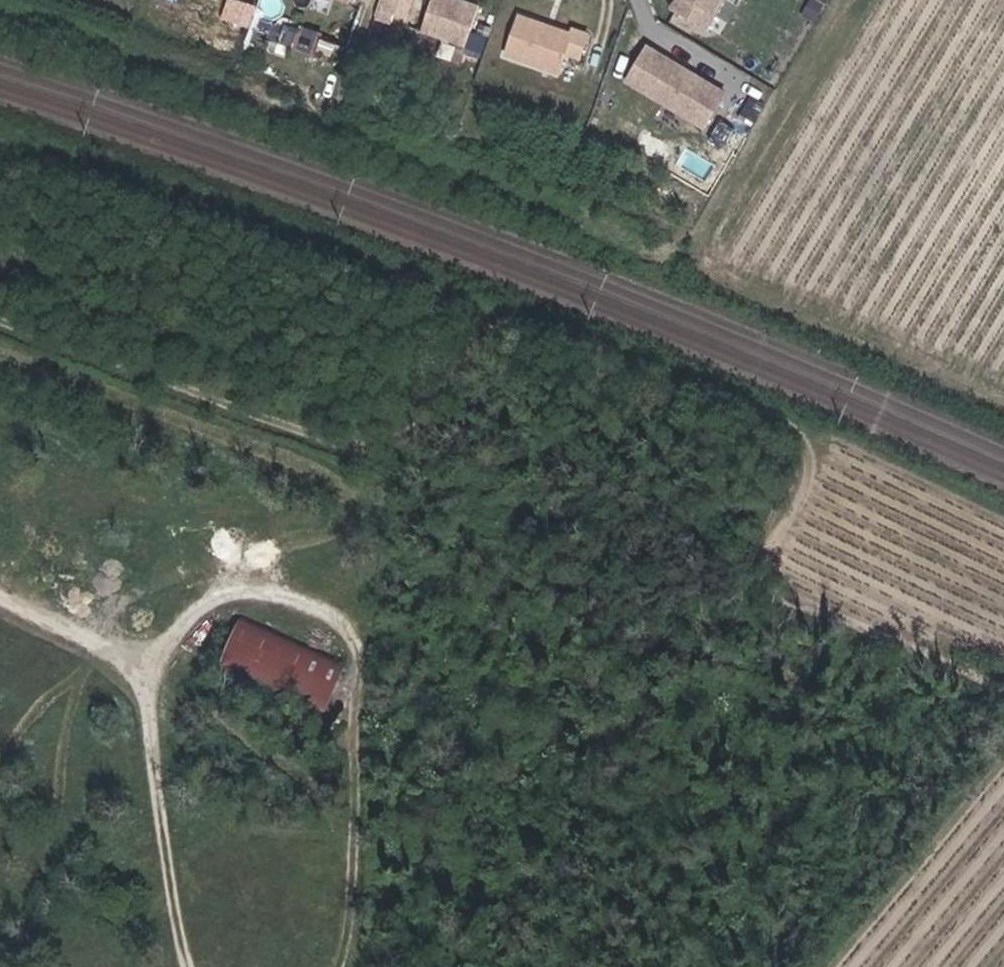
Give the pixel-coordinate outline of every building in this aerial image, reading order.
[(375,19),(391,23),(398,0),(381,0),(375,19)] [(459,0),(430,0),(420,30),(464,44),(477,6),(459,0)] [(667,10),(708,33),(727,0),(673,0),(667,10)] [(566,31),(511,14),(499,52),(554,69),(559,52),(575,57),(582,36),(583,32),(567,27),(566,31)] [(728,89),(647,39),(619,85),(700,134),(728,89)] [(283,678),(312,634),(247,605),(225,653),(283,678)] [(312,634),(283,678),(330,699),(352,652),(312,634)]
